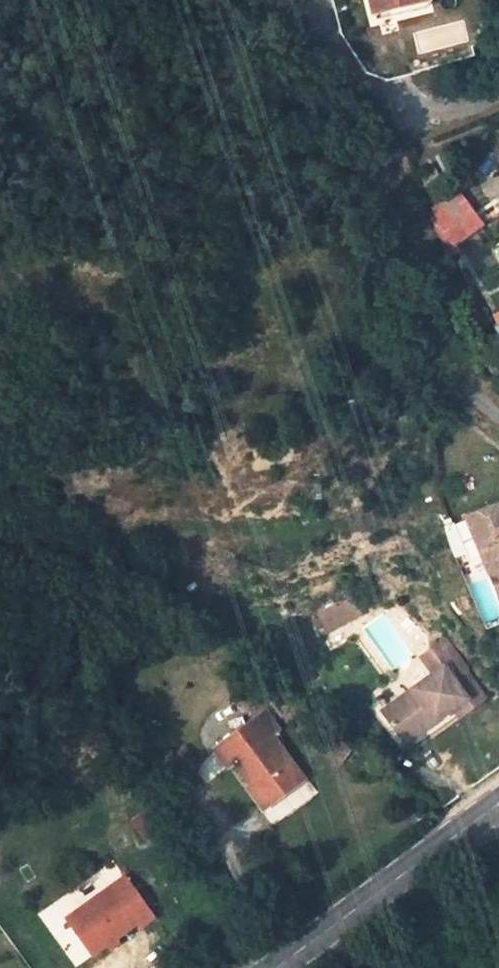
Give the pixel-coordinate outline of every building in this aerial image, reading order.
[(462,514),(498,603),(498,499),(462,514)] [(364,618),(355,600),(320,617),(330,635),(364,618)] [(447,645),(434,655),(445,672),(437,678),(385,716),(404,742),(434,720),(437,724),(455,711),(467,702),(473,711),(486,702),(467,676),(469,675),(447,645)] [(434,655),(425,661),(437,678),(445,672),(434,655)] [(473,711),(467,702),(455,711),(461,720),(473,711)] [(267,714),(218,750),(231,768),(238,763),(255,786),(251,788),(267,810),(306,781),(273,736),(280,731),(267,714)] [(407,746),(437,724),(434,720),(404,742),(407,746)] [(120,877),(62,920),(91,957),(136,924),(139,928),(152,918),(120,877)]
